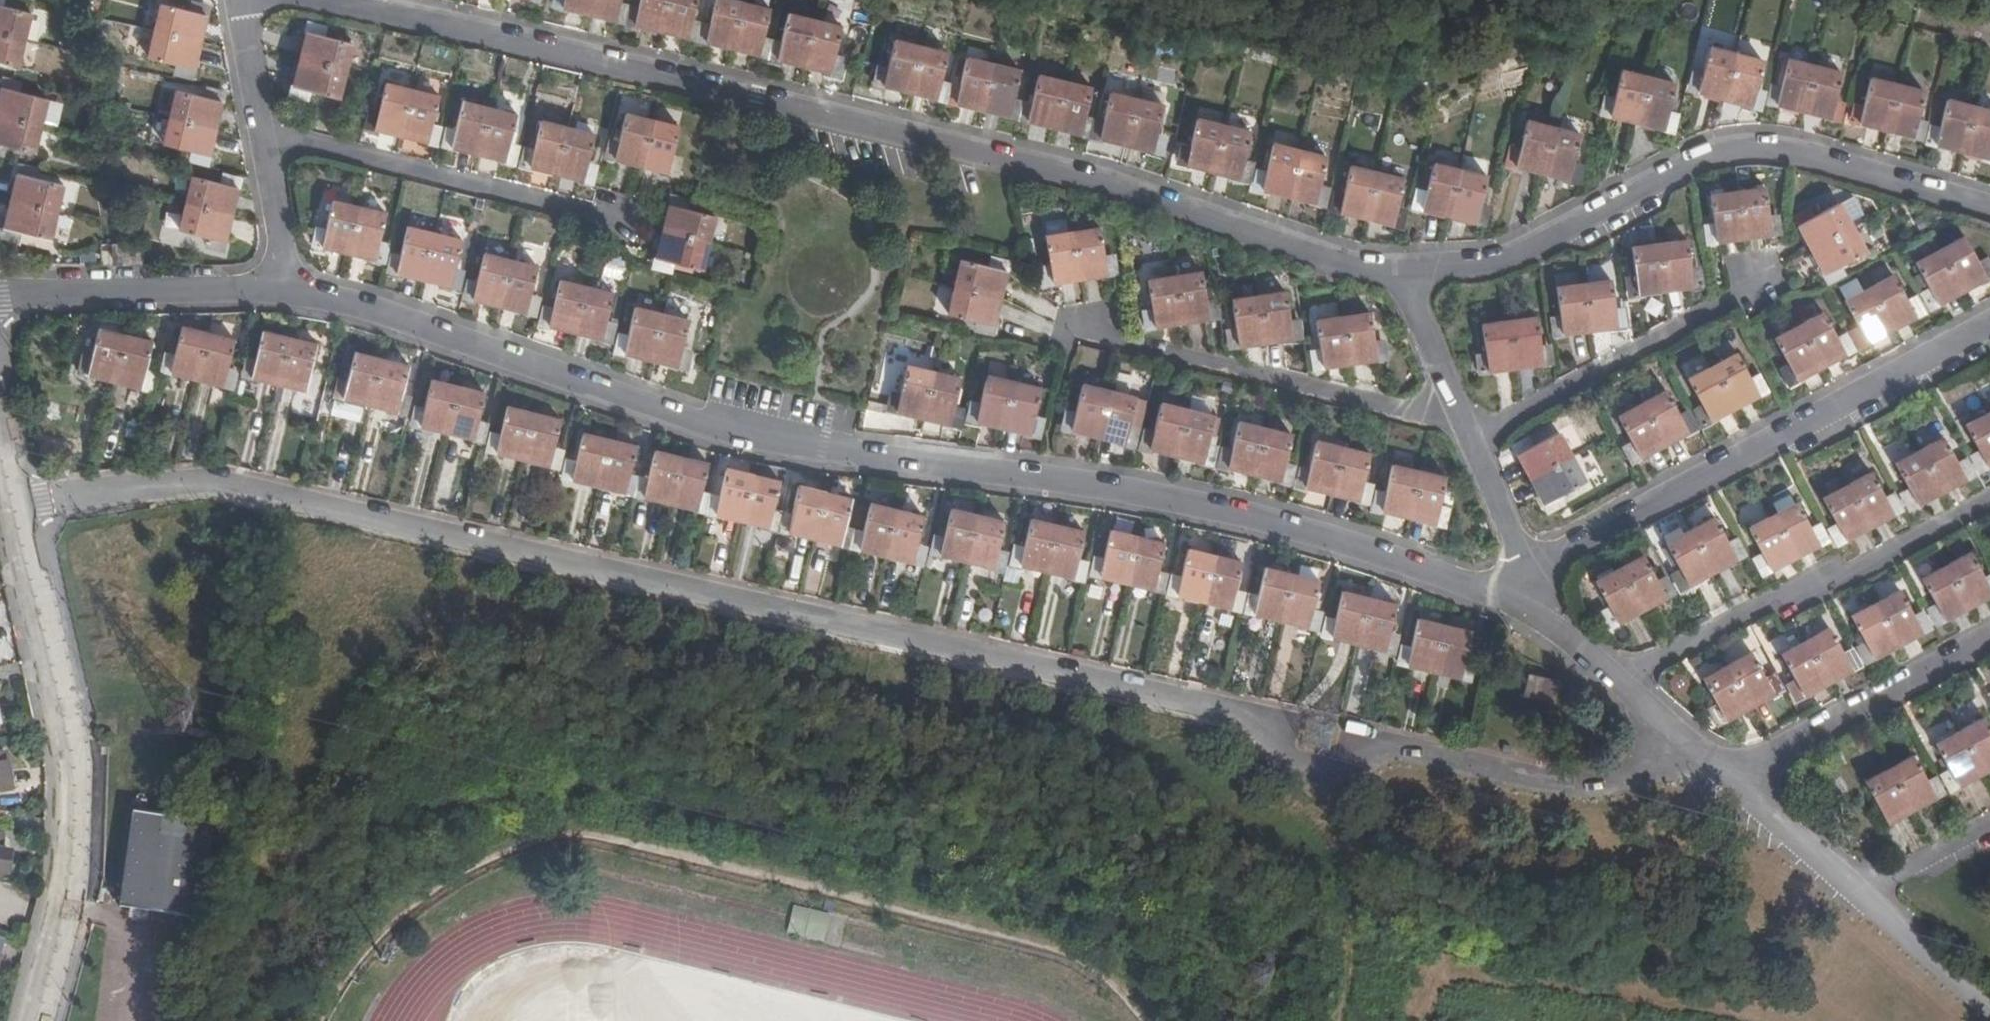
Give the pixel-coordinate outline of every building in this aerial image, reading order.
[(1,0),(0,0),(0,60),(17,64),(30,14),(2,7),(3,0),(1,0)] [(619,21),(623,6),(616,5),(617,0),(558,0),(557,6),(619,21)] [(692,39),(695,24),(690,22),(695,0),(640,0),(637,10),(631,8),(628,23),(692,39)] [(762,56),(766,41),(760,40),(767,11),(722,0),(717,0),(709,27),(704,26),(700,41),(762,56)] [(191,73),(206,10),(192,7),(191,14),(161,6),(149,56),(178,63),(177,70),(191,73)] [(619,21),(628,23),(631,8),(623,6),(619,21)] [(774,43),(771,58),(834,74),(838,59),(831,57),(838,28),(788,16),(781,44),(774,43)] [(692,39),(700,41),(704,26),(695,24),(692,39)] [(337,95),(350,45),(322,38),(324,32),(309,28),(292,90),(307,94),(309,88),(337,95)] [(762,56),(771,58),(774,43),(766,41),(762,56)] [(940,99),(944,85),(937,83),(945,54),(895,42),(888,70),(882,69),(878,84),(940,99)] [(1752,89),(1760,61),(1710,48),(1703,76),(1697,75),(1694,88),(1755,105),(1758,91),(1752,89)] [(1013,117),(1016,102),(1010,100),(1018,71),(967,60),(959,89),(953,87),(950,101),(1013,117)] [(1832,101),(1839,74),(1789,61),(1782,89),(1776,87),(1773,102),(1835,117),(1838,103),(1832,101)] [(1665,111),(1672,83),(1623,71),(1616,100),(1610,98),(1607,113),(1668,128),(1672,113),(1665,111)] [(1084,134),(1087,120),(1081,119),(1087,90),(1039,77),(1031,106),(1024,104),(1021,119),(1084,134)] [(1915,120),(1922,91),(1872,79),(1865,108),(1859,107),(1856,120),(1917,136),(1920,122),(1915,120)] [(17,87),(3,83),(0,93),(0,148),(1,142),(33,150),(46,101),(15,93),(17,87)] [(430,126),(437,97),(386,85),(379,112),(373,111),(369,127),(432,143),(436,128),(430,126)] [(950,101),(953,87),(944,85),(940,99),(950,101)] [(1139,90),(1136,102),(1160,108),(1163,95),(1139,90)] [(206,159),(222,96),(209,93),(206,100),(177,92),(164,143),(194,150),(193,156),(206,159)] [(1102,124),(1097,123),(1093,137),(1158,152),(1161,138),(1153,136),(1160,108),(1136,102),(1110,95),(1102,124)] [(1948,101),(1941,130),(1935,129),(1932,142),(1989,157),(1989,111),(1948,101)] [(1021,119),(1024,104),(1016,102),(1013,117),(1021,119)] [(508,145),(515,116),(464,103),(456,133),(449,131),(446,145),(510,161),(513,146),(508,145)] [(669,156),(677,127),(626,115),(618,144),(612,143),(608,158),(671,174),(675,158),(669,156)] [(1097,123),(1087,120),(1084,134),(1093,137),(1097,123)] [(1242,163),(1249,134),(1197,121),(1190,150),(1183,149),(1179,163),(1243,179),(1247,164),(1242,163)] [(584,164),(592,135),(542,122),(534,151),(527,150),(524,165),(587,180),(590,166),(584,164)] [(1570,163),(1577,135),(1528,123),(1521,151),(1514,150),(1510,165),(1573,180),(1576,165),(1570,163)] [(1317,188),(1324,160),(1273,147),(1265,175),(1260,174),(1256,189),(1320,204),(1323,190),(1317,188)] [(1477,206),(1485,177),(1434,165),(1427,193),(1421,192),(1417,205),(1480,222),(1483,207),(1477,206)] [(1393,210),(1400,181),(1349,169),(1342,198),(1336,196),(1333,209),(1396,225),(1399,211),(1393,210)] [(50,236),(62,187),(33,180),(35,174),(19,170),(3,232),(20,236),(22,229),(50,236)] [(221,245),(237,182),(223,179),(222,185),(193,178),(180,229),(208,236),(208,242),(221,245)] [(1766,218),(1762,188),(1712,194),(1716,226),(1709,227),(1711,241),(1776,232),(1774,217),(1766,218)] [(1854,197),(1839,205),(1848,222),(1864,214),(1854,197)] [(699,267),(712,217),(686,210),(687,205),(671,201),(654,263),(671,268),(673,261),(699,267)] [(376,244),(383,215),(334,202),(326,232),(320,231),(316,244),(379,260),(382,246),(376,244)] [(1848,222),(1839,205),(1813,218),(1809,213),(1797,219),(1826,276),(1839,270),(1835,264),(1862,249),(1848,222)] [(1044,221),(1046,236),(1071,232),(1069,218),(1044,221)] [(450,270),(457,241),(409,228),(401,258),(394,256),(390,270),(454,286),(457,271),(450,270)] [(1101,259),(1096,229),(1071,232),(1046,236),(1051,266),(1045,267),(1047,282),(1110,273),(1107,258),(1101,259)] [(1983,260),(1976,264),(1962,237),(1917,261),(1931,288),(1925,292),(1932,306),(1989,275),(1983,260)] [(1687,270),(1683,239),(1634,246),(1639,278),(1630,279),(1632,292),(1696,284),(1695,270),(1687,270)] [(527,297),(535,268),(485,255),(477,284),(470,283),(467,296),(530,313),(534,299),(527,297)] [(620,279),(625,266),(608,259),(603,273),(620,279)] [(990,328),(1006,265),(991,261),(989,268),(950,259),(946,278),(956,280),(948,312),(976,319),(975,325),(990,328)] [(1203,302),(1199,273),(1147,280),(1151,310),(1146,311),(1149,326),(1212,318),(1210,302),(1203,302)] [(1904,303),(1890,276),(1847,299),(1861,326),(1855,329),(1862,344),(1918,314),(1910,299),(1904,303)] [(1611,310),(1608,281),(1559,287),(1563,317),(1555,318),(1557,333),(1620,324),(1618,309),(1611,310)] [(603,323),(609,294),(560,282),(553,311),(546,310),(543,323),(605,338),(609,325),(603,323)] [(1287,322),(1283,292),(1232,300),(1236,330),(1231,331),(1233,346),(1296,337),(1294,321),(1287,322)] [(679,350),(687,321),(635,309),(628,338),(622,337),(618,351),(682,367),(686,352),(679,350)] [(1371,342),(1368,312),(1317,320),(1321,350),(1315,351),(1317,366),(1381,357),(1379,342),(1371,342)] [(1835,340),(1821,313),(1777,337),(1791,363),(1786,367),(1793,380),(1849,351),(1841,336),(1835,340)] [(1538,351),(1533,318),(1484,325),(1488,359),(1481,360),(1482,371),(1547,362),(1545,350),(1538,351)] [(224,370),(232,341),(183,328),(176,357),(167,355),(164,370),(227,387),(231,372),(224,370)] [(141,372),(148,342),(101,330),(93,360),(85,358),(82,373),(146,389),(149,374),(141,372)] [(306,373),(313,345),(264,333),(258,362),(249,361),(246,375),(309,390),(313,375),(306,373)] [(876,390),(895,395),(907,348),(888,343),(876,390)] [(399,394),(405,366),(357,354),(349,382),(340,380),(336,395),(402,411),(406,396),(399,394)] [(1748,381),(1734,354),(1690,378),(1704,404),(1698,408),(1706,421),(1762,390),(1755,377),(1748,381)] [(950,409),(957,380),(907,368),(900,397),(894,396),(891,410),(953,425),(956,410),(950,409)] [(1030,418),(1036,389),(987,377),(980,407),(973,406),(971,420),(1035,433),(1037,420),(1030,418)] [(474,423),(481,392),(432,381),(425,410),(418,409),(415,424),(478,439),(481,424),(474,423)] [(1128,443),(1131,428),(1126,427),(1132,398),(1082,386),(1075,414),(1068,413),(1065,427),(1128,443)] [(1678,418),(1664,391),(1619,415),(1633,441),(1627,445),(1634,459),(1691,428),(1684,415),(1678,418)] [(1195,398),(1191,413),(1211,417),(1214,402),(1195,398)] [(1208,462),(1211,447),(1204,445),(1211,417),(1191,413),(1160,406),(1153,433),(1148,432),(1145,447),(1208,462)] [(550,449),(557,420),(508,408),(501,437),(493,435),(490,450),(553,466),(556,451),(550,449)] [(1968,424),(1981,448),(1974,452),(1982,467),(1989,464),(1989,412),(1968,424)] [(1285,481),(1289,465),(1282,464),(1289,435),(1239,423),(1232,452),(1226,450),(1223,466),(1285,481)] [(1145,447),(1148,432),(1131,428),(1128,443),(1145,447)] [(1583,478),(1560,434),(1534,447),(1530,441),(1516,448),(1548,506),(1561,499),(1558,492),(1583,478)] [(565,477),(628,492),(631,478),(624,476),(632,446),(584,435),(576,464),(568,463),(565,477)] [(1954,462),(1941,438),(1896,462),(1908,486),(1903,489),(1911,504),(1968,474),(1960,459),(1954,462)] [(1309,470),(1303,469),(1300,484),(1363,499),(1367,484),(1358,482),(1365,453),(1317,442),(1309,470)] [(1223,466),(1226,450),(1211,447),(1208,462),(1223,466)] [(637,494),(700,509),(704,495),(697,493),(705,464),(655,452),(647,482),(640,480),(637,494)] [(1303,469),(1289,465),(1285,481),(1300,484),(1303,469)] [(1436,507),(1443,478),(1393,466),(1386,495),(1379,494),(1376,509),(1439,524),(1442,508),(1436,507)] [(709,511),(773,527),(776,513),(769,511),(775,481),(727,469),(719,499),(712,497),(709,511)] [(1883,500),(1869,474),(1825,497),(1838,523),(1833,526),(1840,540),(1897,511),(1889,497),(1883,500)] [(628,492),(637,494),(640,480),(631,478),(628,492)] [(782,529),(845,544),(849,530),(842,528),(849,499),(800,487),(792,516),(785,515),(782,529)] [(700,509),(709,511),(712,497),(704,495),(700,509)] [(1809,530),(1795,504),(1751,527),(1765,553),(1757,557),(1765,570),(1822,540),(1815,526),(1809,530)] [(857,532),(854,546),(915,561),(918,547),(912,545),(919,516),(872,505),(865,534),(857,532)] [(995,551),(1001,521),(952,511),(945,541),(937,539),(934,553),(997,567),(1000,552),(995,551)] [(773,527),(782,529),(785,515),(776,513),(773,527)] [(1726,546),(1712,519),(1668,543),(1682,570),(1676,574),(1683,586),(1740,554),(1734,542),(1726,546)] [(1073,561),(1080,531),(1031,520),(1025,550),(1018,549),(1014,563),(1077,577),(1080,563),(1073,561)] [(845,544),(854,546),(857,532),(849,530),(845,544)] [(1153,574),(1160,543),(1111,532),(1104,562),(1096,561),(1093,573),(1157,588),(1160,576),(1153,574)] [(1232,592),(1239,562),(1189,550),(1182,581),(1174,579),(1171,592),(1234,607),(1237,594),(1232,592)] [(1969,553),(1923,577),(1938,604),(1932,608),(1938,620),(1989,593),(1989,579),(1989,577),(1983,581),(1969,553)] [(1656,583),(1642,557),(1596,580),(1611,608),(1603,612),(1610,625),(1669,594),(1662,581),(1656,583)] [(1308,610),(1315,581),(1267,569),(1260,599),(1251,597),(1248,610),(1313,625),(1316,612),(1308,610)] [(1385,633),(1392,605),(1343,592),(1336,622),(1328,620),(1325,633),(1389,649),(1392,635),(1385,633)] [(1912,619),(1897,592),(1853,615),(1867,642),(1861,646),(1867,658),(1925,627),(1918,615),(1912,619)] [(9,651),(0,609),(0,653),(9,651)] [(1461,662),(1467,631),(1419,620),(1412,651),(1403,649),(1400,662),(1466,677),(1469,664),(1461,662)] [(1841,656),(1827,629),(1783,652),(1798,679),(1790,684),(1797,696),(1854,665),(1848,653),(1841,656)] [(1763,680),(1749,654),(1705,677),(1720,704),(1712,707),(1720,721),(1777,691),(1769,677),(1763,680)] [(1549,698),(1553,681),(1530,675),(1526,693),(1549,698)] [(191,701),(164,697),(161,727),(190,730),(191,701)] [(1982,719),(1938,743),(1952,769),(1945,773),(1952,787),(1989,766),(1989,734),(1982,719)] [(0,752),(0,791),(11,790),(5,751),(0,752)] [(1927,782),(1913,756),(1867,780),(1881,807),(1876,810),(1883,823),(1940,792),(1933,779),(1927,782)] [(120,893),(203,901),(215,807),(163,800),(131,797),(120,893)] [(6,872),(10,850),(0,847),(0,871),(6,872)] [(824,943),(830,914),(794,906),(787,935),(824,943)] [(1276,967),(1250,960),(1242,986),(1268,993),(1276,967)]
